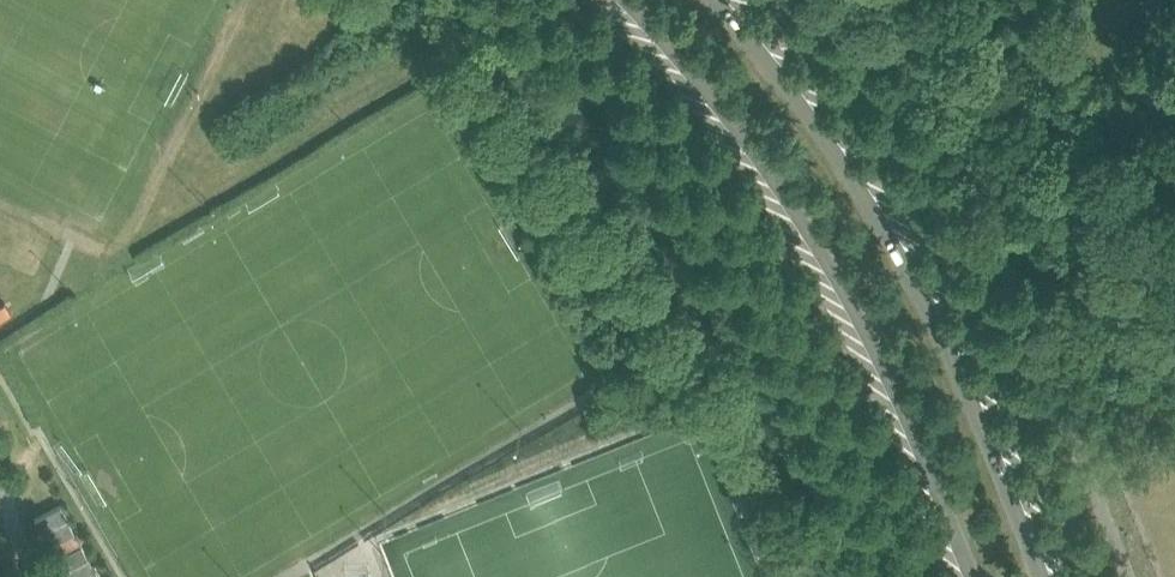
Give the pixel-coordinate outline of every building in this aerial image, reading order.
[(87,554),(61,568),(63,571),(66,576),(99,576),(87,554)]
